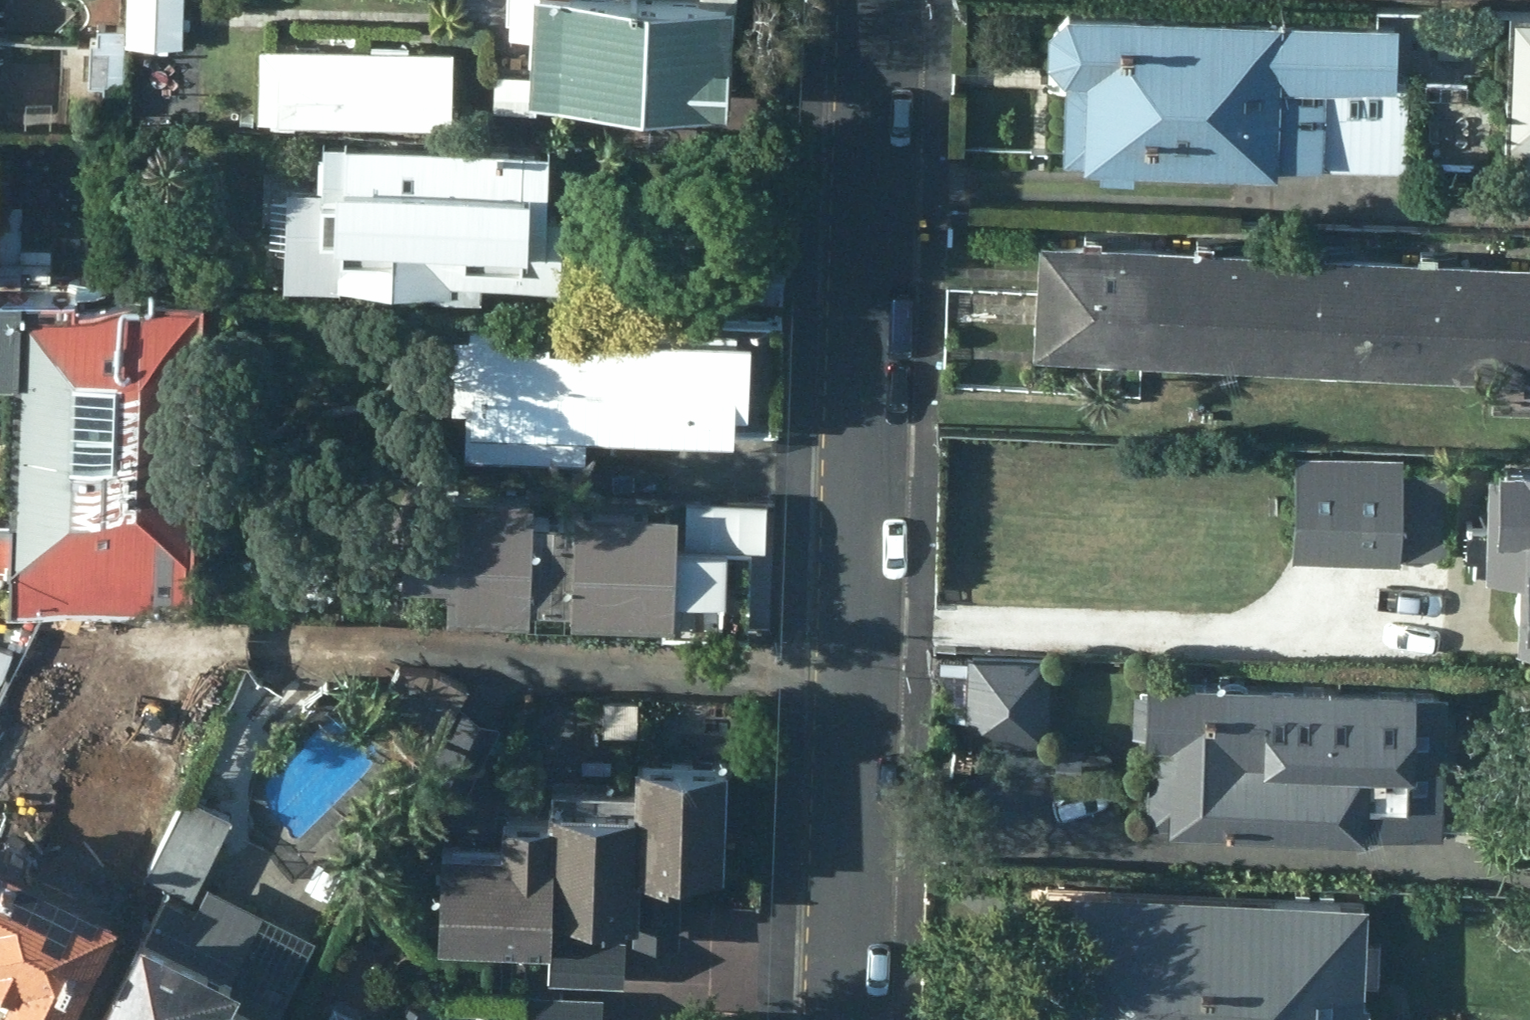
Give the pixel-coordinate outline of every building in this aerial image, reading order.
[(133,27),(97,25),(94,81),(131,85),(132,58),(186,61),(189,0),(135,0),(133,27)] [(542,91),(744,95),(746,0),(545,0),(542,91)] [(1402,84),(1402,18),(1074,6),(1058,22),(1058,52),(1074,70),(1070,153),(1111,153),(1111,165),(1143,167),(1144,156),(1289,161),(1289,157),(1410,162),(1413,84),(1402,84)] [(1519,10),(1513,165),(1529,166),(1529,11),(1519,10)] [(457,119),(460,47),(269,43),(268,115),(457,119)] [(4,266),(12,130),(0,130),(0,266),(4,266)] [(555,208),(559,148),(332,137),(328,233),(344,234),(356,235),(356,258),(344,257),(342,281),(462,286),(464,274),(578,280),(581,210),(555,208)] [(1050,229),(1043,342),(1159,349),(1166,237),(1050,229)] [(1166,237),(1159,349),(1275,356),(1282,244),(1166,237)] [(1282,244),(1275,356),(1392,363),(1398,251),(1282,244)] [(1398,251),(1392,363),(1508,371),(1515,258),(1398,251)] [(1508,371),(1529,372),(1529,259),(1515,258),(1508,371)] [(16,563),(14,605),(202,613),(217,301),(82,295),(83,281),(0,277),(0,351),(41,353),(34,494),(0,492),(0,563),(16,563)] [(764,422),(768,334),(584,326),(584,333),(564,333),(564,313),(484,309),(483,322),(468,320),(465,399),(478,401),(476,454),(595,459),(596,429),(746,437),(746,422),(764,422)] [(1299,454),(1298,557),(1455,558),(1456,460),(1299,454)] [(1511,463),(1510,469),(1499,469),(1497,525),(1476,524),(1476,550),(1496,550),(1497,568),(1529,568),(1529,463),(1511,463)] [(548,492),(468,489),(462,609),(543,612),(543,600),(585,602),(585,617),(688,621),(692,508),(591,503),(590,520),(547,517),(548,492)] [(1052,741),(1058,657),(973,653),(968,737),(1052,741)] [(1451,727),(1453,688),(1157,674),(1153,736),(1160,737),(1157,817),(1174,818),(1174,824),(1380,833),(1380,826),(1450,830),(1452,770),(1426,768),(1428,725),(1451,727)] [(645,697),(607,697),(607,730),(645,730),(645,697)] [(473,792),(508,726),(467,704),(432,771),(473,792)] [(18,1019),(73,1019),(150,869),(143,866),(169,815),(150,806),(136,755),(90,731),(41,746),(0,828),(0,984),(15,991),(4,1013),(18,1019)] [(645,756),(646,784),(641,919),(640,939),(687,942),(689,868),(734,869),(738,759),(645,756)] [(562,782),(560,815),(557,907),(562,907),(605,909),(605,918),(641,919),(646,784),(562,782)] [(448,939),(558,942),(558,931),(562,931),(562,907),(557,907),(560,815),(512,814),(511,845),(451,842),(448,939)] [(211,878),(197,906),(171,892),(168,890),(104,1019),(294,1019),(299,1011),(246,985),(254,968),(241,961),(267,909),(267,907),(211,878)] [(1379,895),(1065,884),(1061,989),(1020,986),(1019,1019),(1376,1019),(1377,995),(1379,895)] [(630,933),(562,931),(558,931),(558,942),(557,979),(629,980),(630,933)] [(611,996),(544,994),(543,1019),(610,1019),(611,996)] [(407,1019),(438,1019),(413,1008),(407,1019)]
